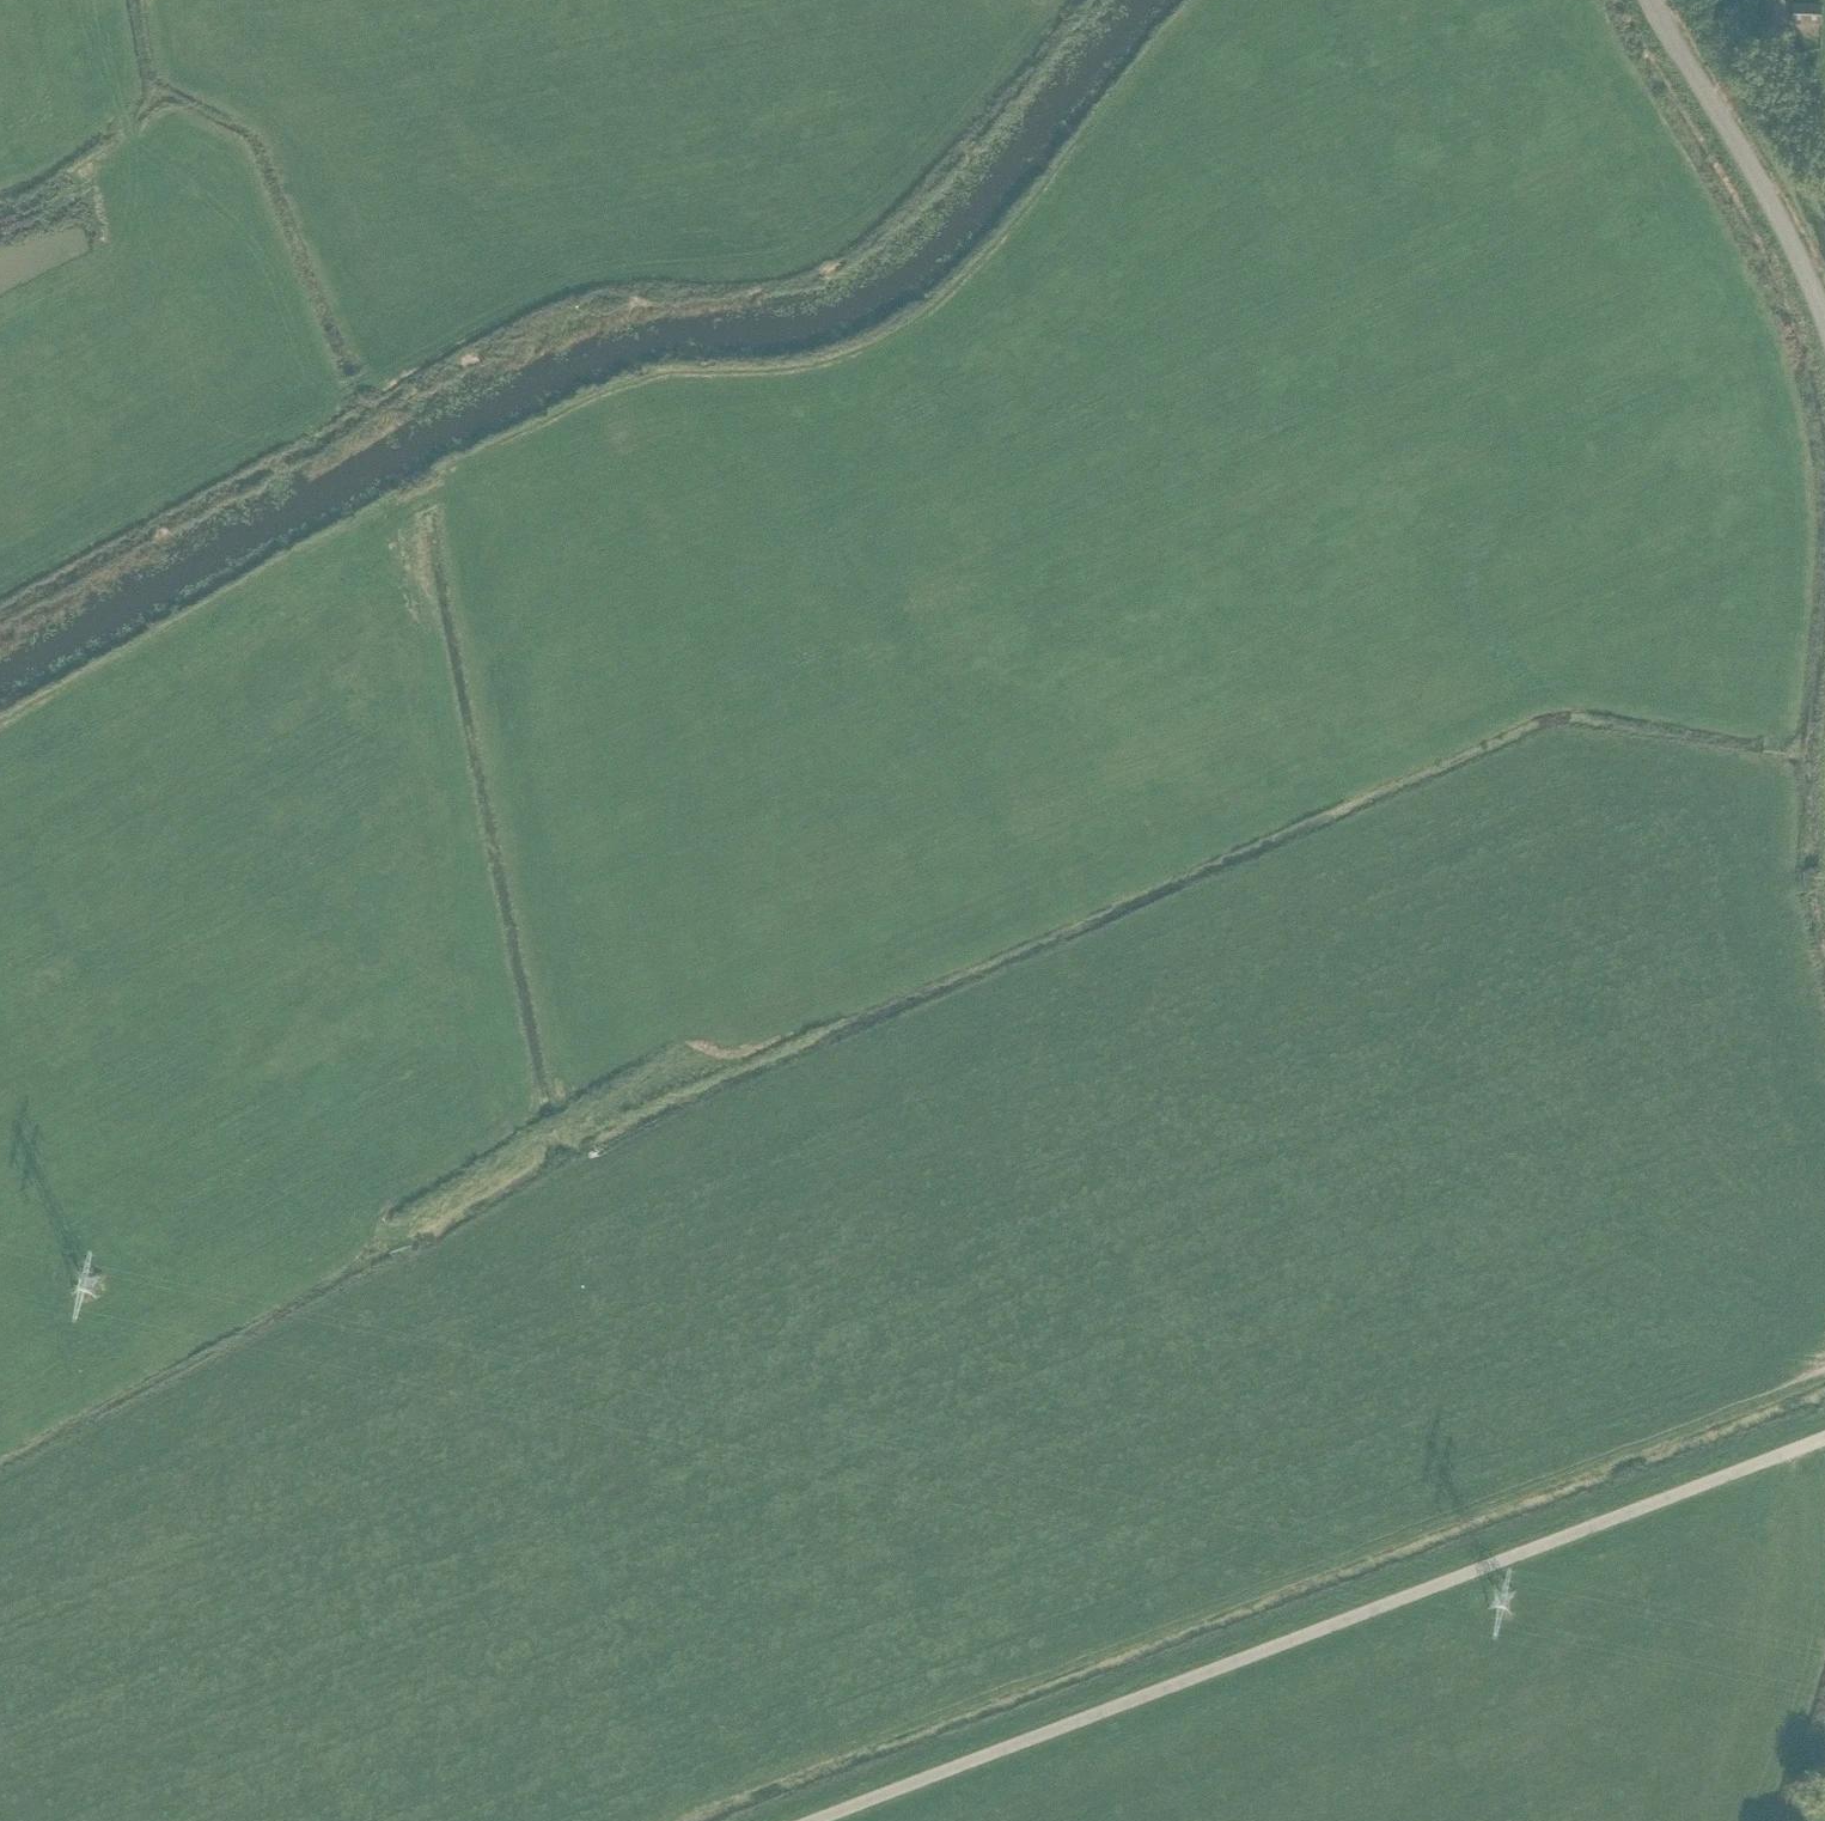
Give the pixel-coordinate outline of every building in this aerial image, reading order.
[(1823,26),(1823,6),(1794,5),(1794,26),(1823,26)]
